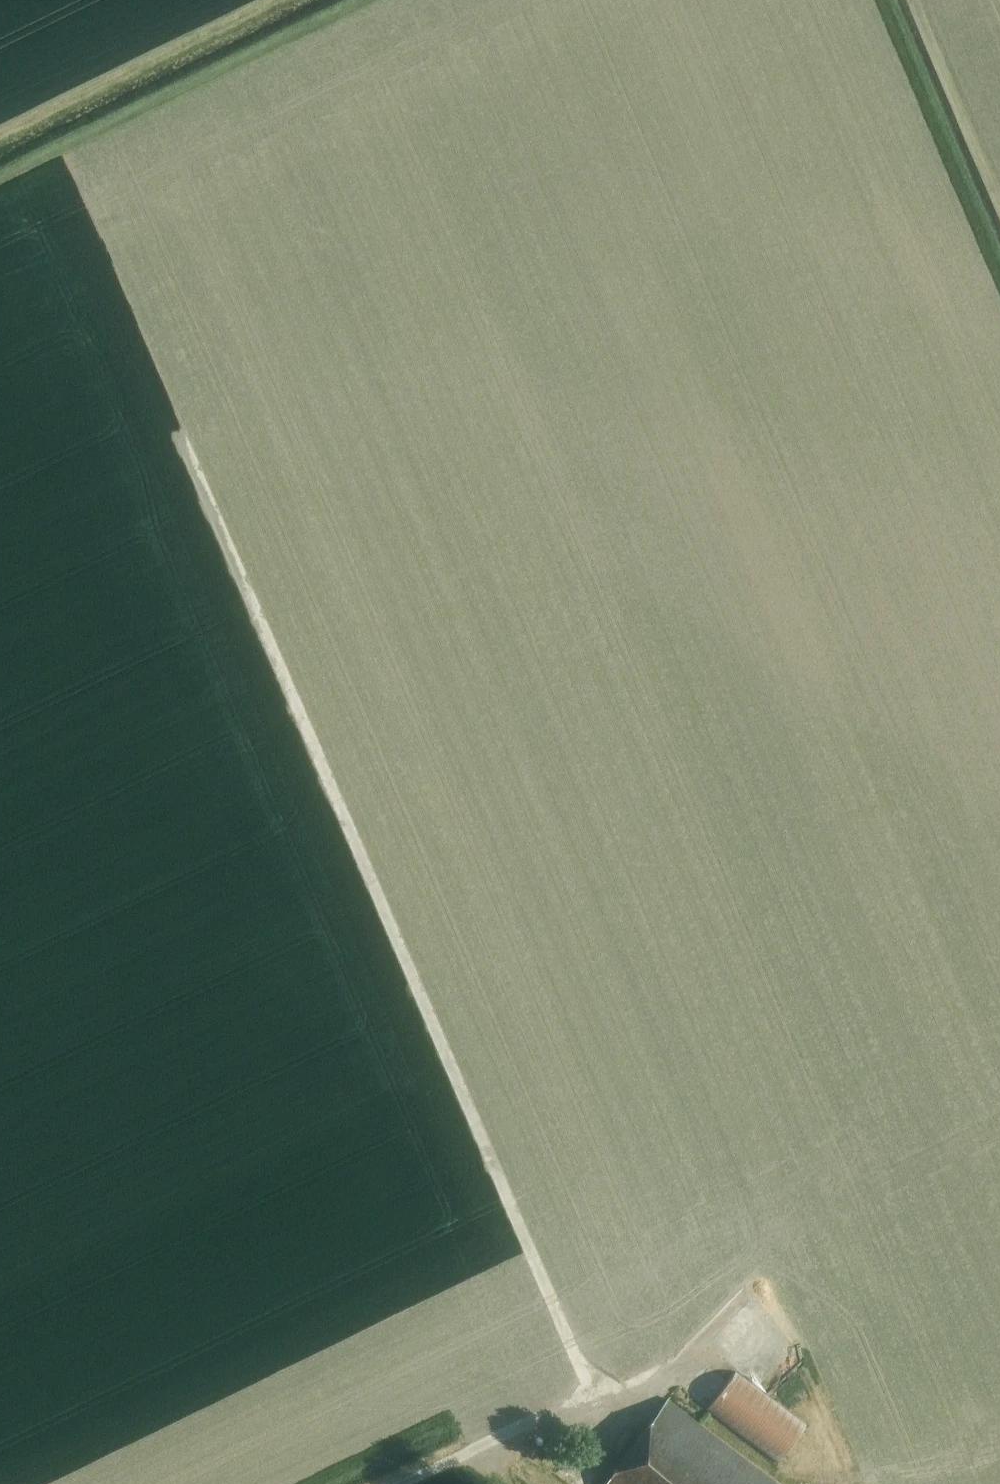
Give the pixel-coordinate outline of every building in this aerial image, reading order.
[(736,1369),(707,1408),(777,1462),(807,1424),(736,1369)] [(667,1399),(605,1483),(777,1483),(667,1399)]
